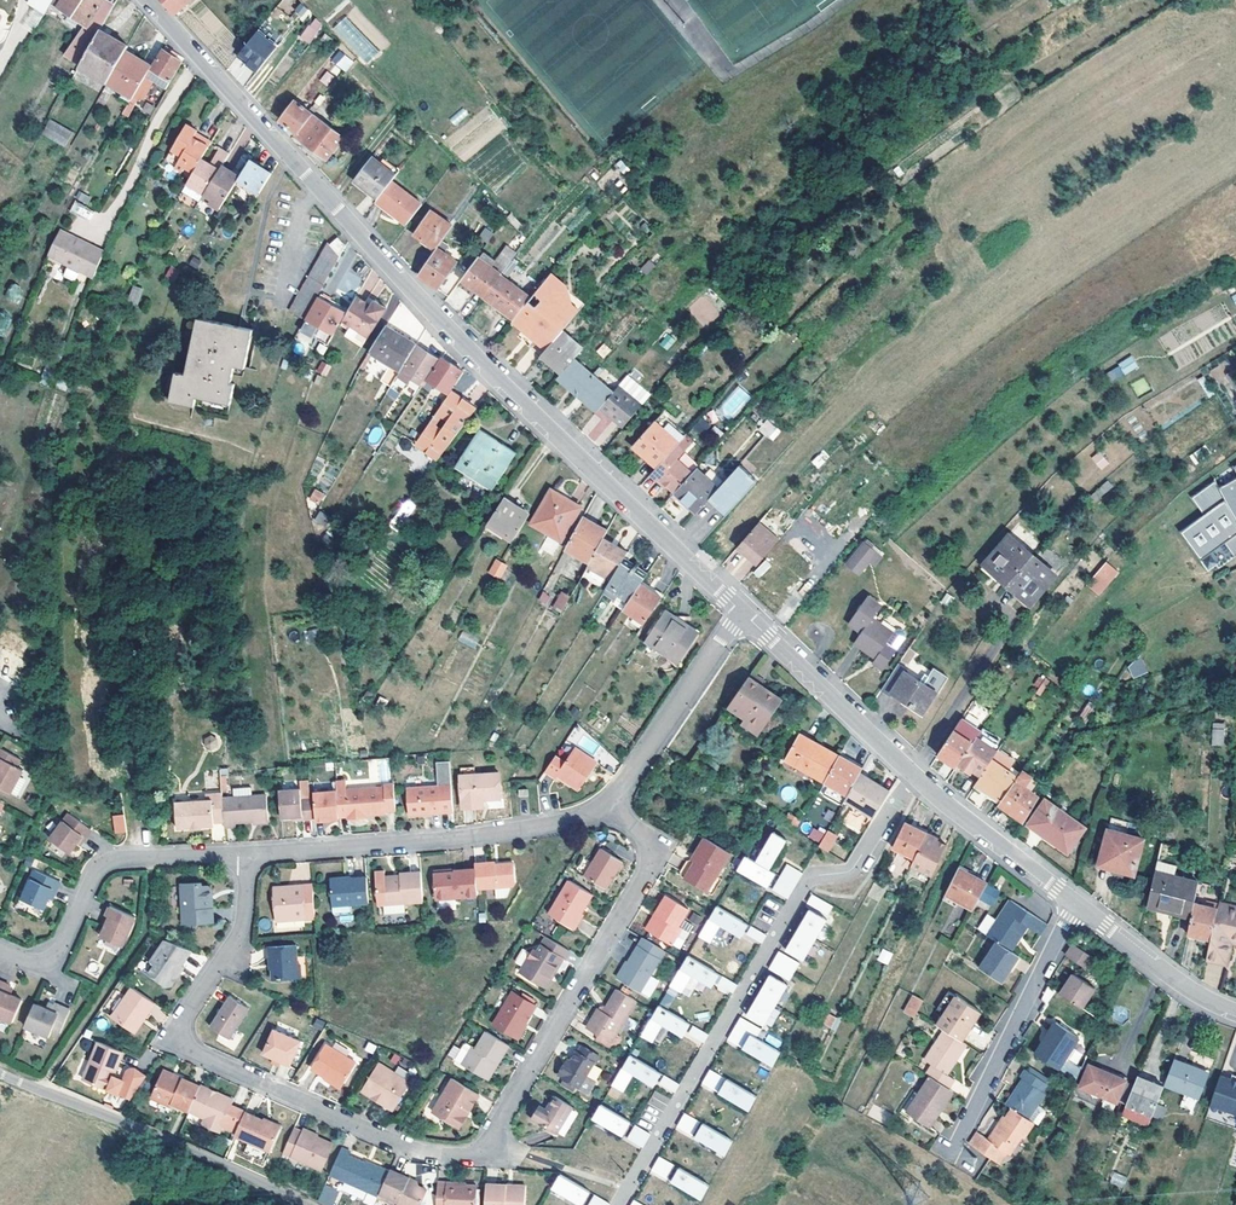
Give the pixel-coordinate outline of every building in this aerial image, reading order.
[(81,21),(92,0),(54,0),(52,2),(71,15),(81,21)] [(106,0),(92,0),(81,21),(90,26),(72,58),(81,63),(91,45),(100,29),(114,5),(106,0)] [(175,13),(190,0),(163,0),(164,1),(175,13)] [(293,11),(302,21),(311,13),(302,3),(293,11)] [(81,21),(71,15),(68,20),(77,26),(81,21)] [(312,17),(300,38),(310,44),(323,23),(312,17)] [(344,17),(331,30),(367,64),(380,51),(344,17)] [(108,82),(125,51),(129,46),(100,29),(91,45),(81,63),(79,66),(108,82)] [(256,31),(238,55),(246,61),(248,58),(262,68),(278,48),(256,31)] [(169,53),(163,49),(152,66),(151,68),(152,69),(147,77),(154,82),(165,89),(182,61),(173,55),(174,53),(171,51),(169,53)] [(108,82),(134,98),(151,68),(152,66),(125,51),(108,82)] [(337,51),(331,63),(348,71),(354,59),(337,51)] [(248,58),(246,61),(260,71),(262,68),(248,58)] [(319,80),(327,86),(334,76),(326,70),(319,80)] [(144,97),(154,82),(147,77),(137,94),(144,97)] [(298,133),(313,113),(294,99),(279,118),(298,133)] [(455,125),(469,114),(464,107),(450,118),(455,125)] [(343,136),(313,113),(298,133),(296,135),(317,151),(326,158),(343,136)] [(73,132),(51,119),(43,133),(65,146),(73,132)] [(168,163),(184,172),(186,169),(194,173),(201,160),(211,143),(199,136),(196,140),(191,137),(193,133),(195,131),(186,126),(167,159),(168,163)] [(314,155),(317,151),(296,135),(293,139),(314,155)] [(210,166),(201,160),(194,173),(187,186),(203,195),(229,154),(221,149),(210,166)] [(356,182),(374,158),(373,156),(354,180),(356,182)] [(391,180),(399,170),(384,158),(380,162),(374,158),(356,182),(377,198),(391,180)] [(251,159),(241,176),(236,183),(257,197),(272,173),(251,159)] [(220,209),(236,183),(241,176),(223,164),(206,192),(214,197),(210,203),(220,209)] [(377,198),(375,200),(406,225),(422,204),(391,180),(377,198)] [(187,186),(184,190),(200,200),(203,195),(187,186)] [(206,192),(203,198),(210,203),(214,197),(206,192)] [(89,203),(90,195),(77,193),(76,201),(89,203)] [(90,222),(95,212),(74,201),(69,211),(90,222)] [(437,247),(453,225),(431,210),(414,234),(436,249),(437,247)] [(478,236),(486,243),(494,234),(485,227),(478,236)] [(104,252),(58,233),(48,259),(94,277),(104,252)] [(331,245),(340,255),(346,245),(339,237),(331,245)] [(340,255),(331,245),(329,243),(291,311),(304,318),(340,255)] [(462,278),(484,295),(500,274),(502,272),(511,261),(516,254),(506,246),(496,259),(485,252),(481,256),(480,256),(462,278)] [(437,247),(436,249),(418,275),(438,288),(457,260),(437,247)] [(201,262),(194,257),(190,263),(197,268),(201,262)] [(646,275),(655,266),(649,260),(640,268),(646,275)] [(507,276),(515,265),(511,261),(502,272),(507,276)] [(172,267),(167,274),(174,278),(178,271),(172,267)] [(65,269),(63,278),(75,281),(77,271),(65,269)] [(499,307),(514,286),(500,274),(484,295),(499,307)] [(12,282),(5,295),(16,302),(24,289),(12,282)] [(573,305),(544,282),(531,298),(515,319),(513,321),(526,332),(530,331),(533,334),(533,338),(547,349),(562,331),(574,317),(567,311),(573,305)] [(515,319),(531,298),(514,286),(499,307),(515,319)] [(143,292),(135,288),(129,303),(138,306),(143,292)] [(320,297),(308,319),(334,334),(346,312),(320,297)] [(358,299),(342,327),(350,331),(353,327),(370,337),(387,308),(378,303),(375,309),(373,312),(366,308),(368,305),(358,299)] [(579,311),(573,305),(567,311),(574,317),(579,311)] [(253,329),(197,317),(186,373),(176,371),(170,401),(194,405),(196,397),(231,403),(235,384),(231,383),(235,366),(245,368),(253,329)] [(416,344),(387,325),(370,352),(400,370),(416,344)] [(574,359),(582,348),(562,331),(547,349),(542,354),(562,372),(574,359)] [(659,343),(666,350),(676,341),(669,333),(659,343)] [(602,343),(595,352),(604,358),(611,349),(602,343)] [(441,360),(416,344),(400,370),(398,375),(409,383),(412,379),(423,387),(429,378),(441,360)] [(538,359),(558,377),(562,372),(542,354),(538,359)] [(1118,363),(1124,375),(1139,367),(1132,355),(1118,363)] [(441,360),(429,378),(449,392),(463,371),(443,357),(441,360)] [(562,372),(558,377),(598,411),(599,409),(613,393),(574,359),(562,372)] [(326,376),(331,366),(321,361),(316,372),(326,376)] [(1106,373),(1111,382),(1124,375),(1119,366),(1106,373)] [(1223,370),(1213,376),(1223,395),(1233,389),(1223,370)] [(741,372),(736,377),(740,381),(745,376),(741,372)] [(1131,383),(1137,396),(1150,389),(1144,377),(1131,383)] [(738,385),(717,409),(728,419),(749,395),(738,385)] [(616,419),(614,421),(623,429),(642,407),(618,387),(613,393),(599,409),(607,415),(609,413),(616,419)] [(389,388),(385,396),(394,401),(399,393),(389,388)] [(477,408),(452,391),(417,443),(439,458),(477,408)] [(609,413),(607,415),(614,421),(616,419),(609,413)] [(701,418),(693,427),(701,433),(709,425),(701,418)] [(633,446),(657,467),(679,442),(663,429),(655,421),(633,446)] [(760,430),(765,435),(766,433),(773,426),(768,421),(760,430)] [(669,422),(663,429),(679,442),(685,435),(669,422)] [(774,425),(773,426),(766,433),(773,439),(781,431),(774,425)] [(456,466),(493,489),(516,453),(481,430),(456,466)] [(668,485),(676,492),(693,473),(678,460),(694,443),(685,435),(679,442),(657,467),(651,474),(658,481),(661,478),(668,485)] [(810,460),(816,468),(830,459),(824,450),(810,460)] [(1100,451),(1091,457),(1100,470),(1109,464),(1100,451)] [(739,464),(736,468),(746,478),(750,473),(739,464)] [(1220,486),(1235,475),(1235,469),(1235,467),(1234,465),(1215,479),(1216,480),(1220,486)] [(686,503),(696,513),(709,498),(718,488),(705,476),(697,468),(693,473),(676,492),(675,493),(686,503)] [(718,488),(709,498),(715,504),(717,502),(729,512),(757,480),(750,473),(746,478),(736,468),(724,481),(718,488)] [(711,469),(705,476),(718,488),(724,481),(711,469)] [(1220,486),(1216,480),(1193,497),(1205,514),(1181,531),(1201,560),(1225,543),(1230,549),(1235,545),(1235,546),(1235,475),(1220,486)] [(666,488),(668,485),(661,478),(658,481),(666,488)] [(1107,480),(1089,497),(1096,503),(1113,486),(1107,480)] [(316,489),(310,498),(321,504),(326,495),(316,489)] [(582,507),(552,489),(532,523),(562,540),(582,507)] [(675,493),(670,498),(681,509),(686,503),(675,493)] [(417,504),(409,497),(389,524),(397,532),(404,523),(401,520),(408,511),(410,513),(417,504)] [(530,513),(505,497),(488,523),(514,540),(530,513)] [(717,502),(715,504),(727,515),(729,512),(717,502)] [(321,511),(316,519),(326,526),(331,518),(321,511)] [(590,562),(604,537),(608,530),(583,517),(566,549),(590,562)] [(758,525),(779,542),(781,539),(761,522),(758,525)] [(760,564),(779,542),(758,525),(739,547),(748,555),(750,552),(754,556),(752,558),(760,564)] [(1011,581),(1035,555),(1011,535),(988,561),(1011,581)] [(623,562),(629,552),(604,537),(590,562),(588,565),(612,579),(623,562)] [(541,550),(554,554),(558,542),(545,538),(541,550)] [(882,556),(864,542),(848,563),(860,572),(870,560),(875,564),(882,556)] [(721,565),(740,581),(753,566),(734,550),(721,565)] [(1057,574),(1035,555),(1011,581),(1034,600),(1057,574)] [(495,575),(503,561),(497,558),(489,572),(495,575)] [(758,577),(771,566),(766,560),(753,571),(758,577)] [(503,561),(495,575),(501,578),(509,565),(503,561)] [(984,565),(1008,585),(1011,581),(988,561),(984,565)] [(623,562),(612,579),(608,586),(630,601),(643,582),(645,578),(623,562)] [(1119,572),(1108,563),(1088,586),(1100,596),(1119,572)] [(1030,605),(1034,600),(1011,581),(1008,585),(1030,605)] [(643,582),(630,601),(624,609),(645,624),(663,597),(643,582)] [(562,613),(569,595),(559,591),(552,609),(562,613)] [(547,605),(552,596),(542,592),(537,600),(547,605)] [(855,628),(856,628),(872,605),(867,602),(853,623),(857,626),(855,628)] [(880,611),(872,605),(856,628),(860,632),(862,630),(866,632),(864,634),(857,644),(877,657),(873,663),(883,669),(896,649),(887,642),(893,633),(874,619),(880,611)] [(679,663),(699,634),(665,610),(646,640),(679,663)] [(887,642),(896,649),(905,637),(904,633),(899,630),(895,630),(893,633),(887,642)] [(457,640),(475,649),(479,641),(461,631),(457,640)] [(907,665),(916,652),(909,648),(900,661),(907,665)] [(1126,665),(1133,679),(1148,671),(1141,658),(1126,665)] [(936,691),(938,693),(948,677),(934,668),(924,683),(907,673),(909,670),(899,664),(882,690),(892,696),(894,693),(903,699),(922,712),(936,691)] [(753,671),(750,676),(763,685),(767,680),(753,671)] [(1032,688),(1042,693),(1050,680),(1040,674),(1032,688)] [(784,700),(763,685),(750,676),(730,706),(746,717),(743,722),(760,734),(784,700)] [(922,717),(938,693),(936,691),(922,712),(903,699),(900,702),(922,717)] [(1086,720),(1095,706),(1088,702),(1080,715),(1086,720)] [(950,756),(960,763),(977,736),(981,731),(962,719),(939,754),(947,760),(950,756)] [(1225,723),(1213,722),(1212,745),(1223,746),(1225,723)] [(998,750),(1005,740),(984,726),(981,731),(977,736),(998,750)] [(576,727),(568,739),(593,755),(601,743),(576,727)] [(210,752),(220,744),(211,733),(202,741),(210,752)] [(827,782),(841,755),(801,733),(786,759),(827,782)] [(977,736),(960,763),(968,769),(971,764),(976,767),(974,768),(982,774),(998,750),(977,736)] [(566,762),(556,755),(546,770),(556,777),(558,774),(579,788),(597,761),(577,747),(566,762)] [(11,794),(23,771),(17,767),(21,760),(0,748),(0,789),(11,794)] [(998,750),(982,774),(976,784),(1001,801),(1018,777),(1009,770),(1014,762),(998,750)] [(863,768),(841,755),(827,782),(848,794),(861,771),(863,768)] [(950,756),(947,760),(957,766),(960,763),(950,756)] [(391,779),(389,758),(368,759),(370,781),(391,779)] [(219,768),(219,791),(228,791),(227,768),(219,768)] [(1018,777),(1001,801),(999,804),(1023,821),(1039,797),(1030,791),(1037,781),(1022,770),(1018,777)] [(868,780),(870,777),(861,771),(848,794),(846,799),(872,817),(888,794),(868,780)] [(479,803),(483,803),(483,800),(502,799),(501,773),(475,774),(461,775),(463,809),(479,808),(479,803)] [(890,791),(870,777),(868,780),(888,794),(890,791)] [(302,816),(302,820),(312,819),(311,798),(309,780),(301,781),(301,789),(280,790),(283,817),(294,817),(302,816)] [(388,810),(397,810),(395,783),(385,784),(385,786),(347,789),(346,780),(337,781),(338,791),(340,816),(349,815),(349,819),(364,817),(363,814),(366,814),(387,813),(388,810)] [(442,811),(442,813),(455,812),(453,787),(441,788),(441,786),(420,787),(420,789),(409,790),(411,815),(425,814),(425,812),(442,811)] [(223,797),(223,791),(206,792),(206,799),(176,800),(177,829),(214,826),(213,822),(225,822),(223,797)] [(315,798),(317,818),(317,822),(327,822),(327,819),(340,819),(340,816),(338,791),(315,792),(315,798)] [(250,795),(251,820),(255,820),(270,818),(268,794),(250,795)] [(236,821),(251,820),(250,795),(223,797),(225,822),(225,826),(237,826),(236,821)] [(870,819),(872,817),(846,799),(844,802),(870,819)] [(1085,827),(1046,800),(1029,823),(1068,851),(1085,827)] [(802,820),(791,813),(786,820),(798,827),(802,820)] [(70,854),(77,844),(82,836),(85,838),(91,830),(69,814),(50,840),(70,854)] [(115,816),(118,834),(128,833),(125,814),(115,816)] [(893,847),(916,858),(929,833),(906,821),(893,847)] [(825,836),(826,834),(816,827),(811,835),(822,842),(825,836)] [(1108,830),(1100,861),(1135,871),(1144,839),(1108,830)] [(748,856),(741,869),(770,886),(777,873),(771,869),(788,840),(774,832),(757,862),(748,856)] [(929,833),(916,858),(913,864),(933,875),(945,849),(945,848),(937,844),(939,840),(940,838),(929,833)] [(82,836),(77,844),(80,846),(85,838),(82,836)] [(822,842),(820,845),(829,851),(835,841),(825,836),(822,842)] [(716,877),(722,877),(725,873),(722,871),(733,853),(706,838),(698,852),(700,856),(698,861),(695,859),(688,861),(682,872),(683,877),(708,891),(716,877)] [(607,889),(624,861),(601,848),(585,876),(607,889)] [(1195,896),(1199,881),(1175,875),(1178,864),(1158,859),(1147,907),(1191,918),(1194,903),(1195,896)] [(1135,871),(1100,861),(1098,867),(1134,876),(1135,871)] [(495,864),(495,862),(476,863),(477,869),(478,888),(512,886),(517,880),(516,863),(495,864)] [(790,865),(783,876),(798,885),(805,874),(790,865)] [(987,883),(959,867),(946,894),(973,908),(987,883)] [(437,896),(478,893),(478,888),(477,869),(456,870),(456,872),(436,873),(437,896)] [(61,882),(35,870),(22,900),(44,909),(49,898),(53,890),(57,891),(61,882)] [(401,879),(382,881),(384,905),(425,901),(423,872),(400,873),(400,876),(401,879)] [(368,875),(369,879),(371,903),(371,906),(384,905),(382,881),(381,877),(381,874),(368,875)] [(783,876),(775,889),(791,898),(798,885),(783,876)] [(716,877),(708,891),(713,894),(722,877),(716,877)] [(332,879),(333,904),(351,903),(351,905),(371,903),(369,879),(347,880),(347,878),(332,879)] [(583,913),(594,894),(571,880),(552,914),(559,918),(575,928),(583,913)] [(214,922),(214,901),(209,899),(209,890),(209,885),(202,885),(202,882),(182,883),(183,923),(214,922)] [(315,886),(295,887),(295,893),(278,893),(279,921),(317,919),(316,910),(315,886)] [(508,888),(494,891),(496,899),(510,896),(508,888)] [(656,913),(660,915),(651,931),(673,944),(683,928),(678,925),(688,908),(666,895),(656,913)] [(814,895),(809,904),(828,915),(834,907),(814,895)] [(773,917),(780,906),(770,900),(763,911),(773,917)] [(1025,924),(1028,926),(1041,935),(1048,924),(1011,900),(987,935),(997,941),(1011,951),(1019,940),(1016,938),(1025,924)] [(1235,936),(1235,904),(1220,900),(1219,902),(1218,908),(1211,939),(1209,947),(1207,957),(1228,963),(1233,940),(1235,935),(1235,936)] [(19,901),(17,906),(39,915),(41,911),(19,901)] [(1211,939),(1218,908),(1194,903),(1191,918),(1188,933),(1195,935),(1211,939)] [(719,905),(702,935),(712,941),(722,923),(743,935),(750,924),(719,905)] [(136,918),(111,906),(106,916),(110,917),(106,925),(101,937),(123,947),(136,918)] [(827,919),(810,910),(804,920),(799,930),(815,939),(827,919)] [(698,925),(703,917),(692,912),(688,920),(698,925)] [(575,928),(559,918),(557,921),(577,933),(587,916),(583,913),(575,928)] [(647,929),(651,931),(660,915),(656,913),(647,929)] [(827,919),(815,939),(821,943),(833,923),(827,919)] [(722,923),(712,941),(719,945),(729,928),(722,923)] [(1019,940),(1028,926),(1025,924),(1016,938),(1019,940)] [(755,926),(750,934),(765,943),(769,935),(755,926)] [(815,939),(799,930),(793,939),(787,950),(804,960),(815,939)] [(1211,939),(1195,935),(1193,943),(1209,947),(1211,939)] [(566,959),(571,951),(549,937),(540,952),(536,949),(522,973),(548,987),(553,978),(551,977),(557,968),(559,969),(565,958),(566,959)] [(630,961),(632,962),(621,980),(641,993),(666,950),(644,937),(630,961)] [(821,943),(815,939),(804,960),(809,963),(821,943)] [(192,950),(166,940),(152,961),(156,964),(150,974),(168,986),(174,984),(178,978),(176,973),(182,965),(192,950)] [(1003,982),(1019,956),(1011,951),(997,941),(980,967),(1003,982)] [(1095,957),(1074,943),(1066,955),(1088,969),(1095,957)] [(301,978),(300,964),(298,944),(271,947),(272,964),(274,964),(276,980),(301,978)] [(880,959),(888,963),(893,954),(885,950),(880,959)] [(690,955),(673,984),(683,990),(693,973),(714,985),(721,973),(690,955)] [(776,960),(771,969),(791,981),(796,972),(776,960)] [(621,980),(632,962),(630,961),(628,961),(617,978),(621,980)] [(176,973),(178,978),(185,967),(182,965),(176,973)] [(693,973),(683,990),(691,995),(701,977),(693,973)] [(1070,985),(1076,975),(1073,973),(1066,983),(1070,985)] [(789,984),(772,975),(767,984),(761,995),(777,1005),(789,984)] [(1066,983),(1060,992),(1082,1006),(1095,987),(1076,975),(1070,985),(1066,983)] [(726,976),(721,984),(736,992),(741,985),(726,976)] [(19,999),(8,994),(3,992),(5,986),(6,984),(0,981),(0,1017),(9,1021),(19,999)] [(795,988),(789,984),(777,1005),(783,1008),(795,988)] [(156,1002),(134,987),(113,1017),(134,1031),(144,1016),(146,1018),(156,1002)] [(638,1000),(618,988),(605,1012),(600,1009),(590,1026),(602,1034),(615,1041),(638,1000)] [(518,1038),(537,1006),(514,991),(495,1024),(518,1038)] [(937,1008),(945,1013),(956,997),(948,991),(937,1008)] [(777,1005),(761,995),(755,1004),(749,1015),(766,1025),(777,1005)] [(915,1017),(924,1001),(914,995),(905,1011),(915,1017)] [(945,1029),(962,1040),(981,1012),(957,995),(956,997),(945,1013),(937,1024),(945,1029)] [(252,1008),(232,996),(212,1026),(233,1038),(252,1008)] [(46,1009),(35,1004),(25,1026),(49,1037),(53,1030),(60,1033),(70,1010),(55,1003),(54,1005),(51,1011),(46,1009)] [(661,1005),(643,1035),(654,1041),(665,1023),(685,1035),(692,1023),(661,1005)] [(783,1008),(777,1005),(766,1025),(772,1028),(783,1008)] [(708,1011),(697,1013),(698,1021),(710,1019),(708,1011)] [(833,1027),(838,1017),(830,1012),(824,1023),(833,1027)] [(763,1028),(743,1017),(738,1025),(754,1034),(758,1037),(763,1028)] [(1035,1053),(1059,1068),(1079,1036),(1055,1021),(1035,1053)] [(665,1023),(654,1041),(661,1046),(672,1027),(665,1023)] [(738,1025),(731,1038),(746,1047),(754,1034),(738,1025)] [(697,1026),(692,1033),(707,1042),(712,1034),(697,1026)] [(302,1041),(275,1028),(265,1053),(291,1065),(302,1041)] [(931,1075),(949,1088),(954,1079),(947,1074),(967,1043),(962,1040),(945,1029),(925,1059),(932,1065),(927,1073),(931,1075)] [(463,1064),(485,1077),(496,1059),(500,1062),(510,1045),(488,1031),(478,1049),(474,1046),(463,1064)] [(612,1046),(615,1041),(602,1034),(600,1038),(612,1046)] [(767,1034),(764,1040),(778,1047),(781,1041),(767,1034)] [(759,1037),(751,1051),(781,1068),(788,1055),(782,1052),(759,1037)] [(125,1052),(101,1042),(86,1081),(133,1098),(148,1076),(137,1068),(129,1072),(125,1081),(115,1077),(114,1072),(115,1070),(118,1071),(125,1052)] [(329,1075),(344,1085),(358,1063),(327,1044),(312,1067),(328,1077),(329,1075)] [(1078,1077),(1080,1068),(1077,1067),(1081,1052),(1072,1049),(1068,1063),(1064,1062),(1061,1071),(1078,1077)] [(572,1061),(564,1075),(563,1076),(581,1087),(598,1061),(579,1050),(572,1061)] [(633,1054),(615,1083),(626,1089),(636,1072),(644,1076),(657,1084),(664,1072),(633,1054)] [(496,1059),(485,1077),(490,1080),(500,1062),(496,1059)] [(1174,1059),(1165,1083),(1200,1096),(1210,1073),(1174,1059)] [(564,1075),(572,1061),(569,1060),(561,1073),(564,1075)] [(384,1101),(382,1104),(391,1110),(408,1082),(378,1063),(361,1091),(371,1097),(373,1094),(384,1101)] [(1116,1100),(1126,1078),(1089,1063),(1079,1085),(1116,1100)] [(1012,1107),(1029,1118),(1046,1092),(1043,1091),(1048,1083),(1026,1068),(1020,1076),(1023,1078),(1006,1104),(1012,1107)] [(713,1069),(705,1082),(721,1091),(728,1078),(713,1069)] [(182,1085),(184,1079),(165,1071),(164,1075),(178,1080),(177,1083),(182,1085)] [(1211,1100),(1235,1105),(1235,1075),(1232,1074),(1221,1071),(1211,1100)] [(636,1072),(626,1089),(633,1094),(644,1076),(636,1072)] [(202,1087),(184,1079),(182,1085),(177,1083),(178,1080),(164,1075),(154,1099),(172,1107),(173,1105),(191,1112),(202,1087)] [(329,1075),(328,1077),(327,1078),(342,1088),(344,1085),(329,1075)] [(669,1075),(664,1083),(679,1091),(683,1084),(669,1075)] [(949,1088),(931,1075),(907,1111),(930,1127),(954,1091),(949,1088)] [(1157,1103),(1163,1086),(1138,1076),(1126,1104),(1152,1114),(1157,1103)] [(472,1110),(482,1094),(455,1078),(435,1111),(462,1128),(469,1116),(465,1114),(469,1109),(472,1110)] [(734,1081),(726,1095),(755,1112),(763,1098),(734,1081)] [(210,1092),(211,1090),(202,1087),(191,1112),(206,1119),(203,1126),(221,1133),(224,1127),(238,1133),(247,1113),(233,1107),(235,1100),(217,1093),(217,1094),(210,1092)] [(648,1104),(664,1111),(670,1098),(654,1090),(648,1104)] [(373,1094),(371,1097),(370,1098),(382,1105),(382,1104),(384,1101),(373,1094)] [(545,1107),(537,1120),(560,1134),(576,1107),(557,1096),(549,1110),(545,1107)] [(604,1103),(596,1116),(626,1133),(634,1121),(604,1103)] [(1152,1114),(1163,1118),(1166,1107),(1157,1103),(1152,1114)] [(1029,1118),(1012,1107),(1005,1117),(1003,1116),(988,1138),(976,1131),(969,1143),(1000,1164),(1008,1152),(1010,1154),(1026,1130),(1028,1131),(1034,1122),(1029,1118)] [(688,1112),(680,1125),(696,1134),(703,1121),(688,1112)] [(238,1133),(236,1137),(271,1152),(280,1130),(262,1122),(263,1120),(247,1113),(238,1133)] [(264,1118),(263,1120),(262,1122),(280,1130),(282,1126),(264,1118)] [(654,1133),(639,1124),(631,1137),(647,1147),(654,1133)] [(709,1125),(701,1138),(731,1155),(738,1142),(709,1125)] [(335,1143),(319,1136),(318,1138),(304,1131),(296,1127),(286,1152),(324,1169),(335,1143)] [(306,1128),(304,1131),(318,1138),(319,1136),(320,1134),(306,1128)] [(345,1146),(333,1173),(382,1194),(383,1190),(393,1166),(384,1163),(382,1166),(352,1153),(353,1150),(345,1146)] [(662,1156),(655,1169),(670,1178),(678,1165),(662,1156)] [(412,1175),(393,1166),(383,1190),(382,1194),(381,1196),(398,1204),(399,1202),(406,1204),(422,1204),(430,1187),(417,1182),(410,1178),(412,1175)] [(713,1185),(685,1169),(677,1182),(706,1199),(713,1185)] [(1112,1172),(1110,1183),(1124,1187),(1127,1176),(1112,1172)] [(593,1190),(563,1173),(556,1185),(586,1203),(593,1190)] [(439,1204),(478,1204),(479,1183),(449,1182),(449,1180),(440,1180),(439,1204)] [(487,1204),(527,1204),(528,1183),(489,1182),(487,1204)] [(327,1184),(321,1198),(335,1204),(341,1190),(327,1184)] [(592,1204),(613,1204),(614,1203),(598,1194),(592,1204)]
